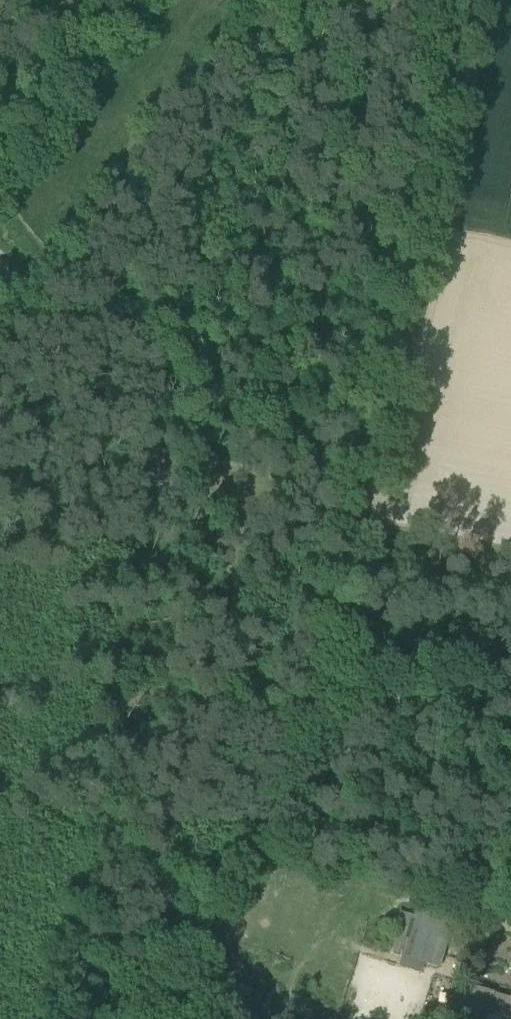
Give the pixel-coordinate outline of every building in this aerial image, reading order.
[(437,924),(439,918),(440,914),(418,907),(415,917),(437,924)] [(402,958),(415,917),(401,913),(389,954),(402,958)] [(437,924),(415,917),(402,958),(424,965),(437,969),(451,922),(439,918),(437,924)] [(424,965),(402,958),(400,966),(422,973),(424,965)] [(495,999),(496,995),(474,988),(463,1006),(457,1006),(454,1016),(459,1018),(510,1018),(510,1004),(495,999)]
